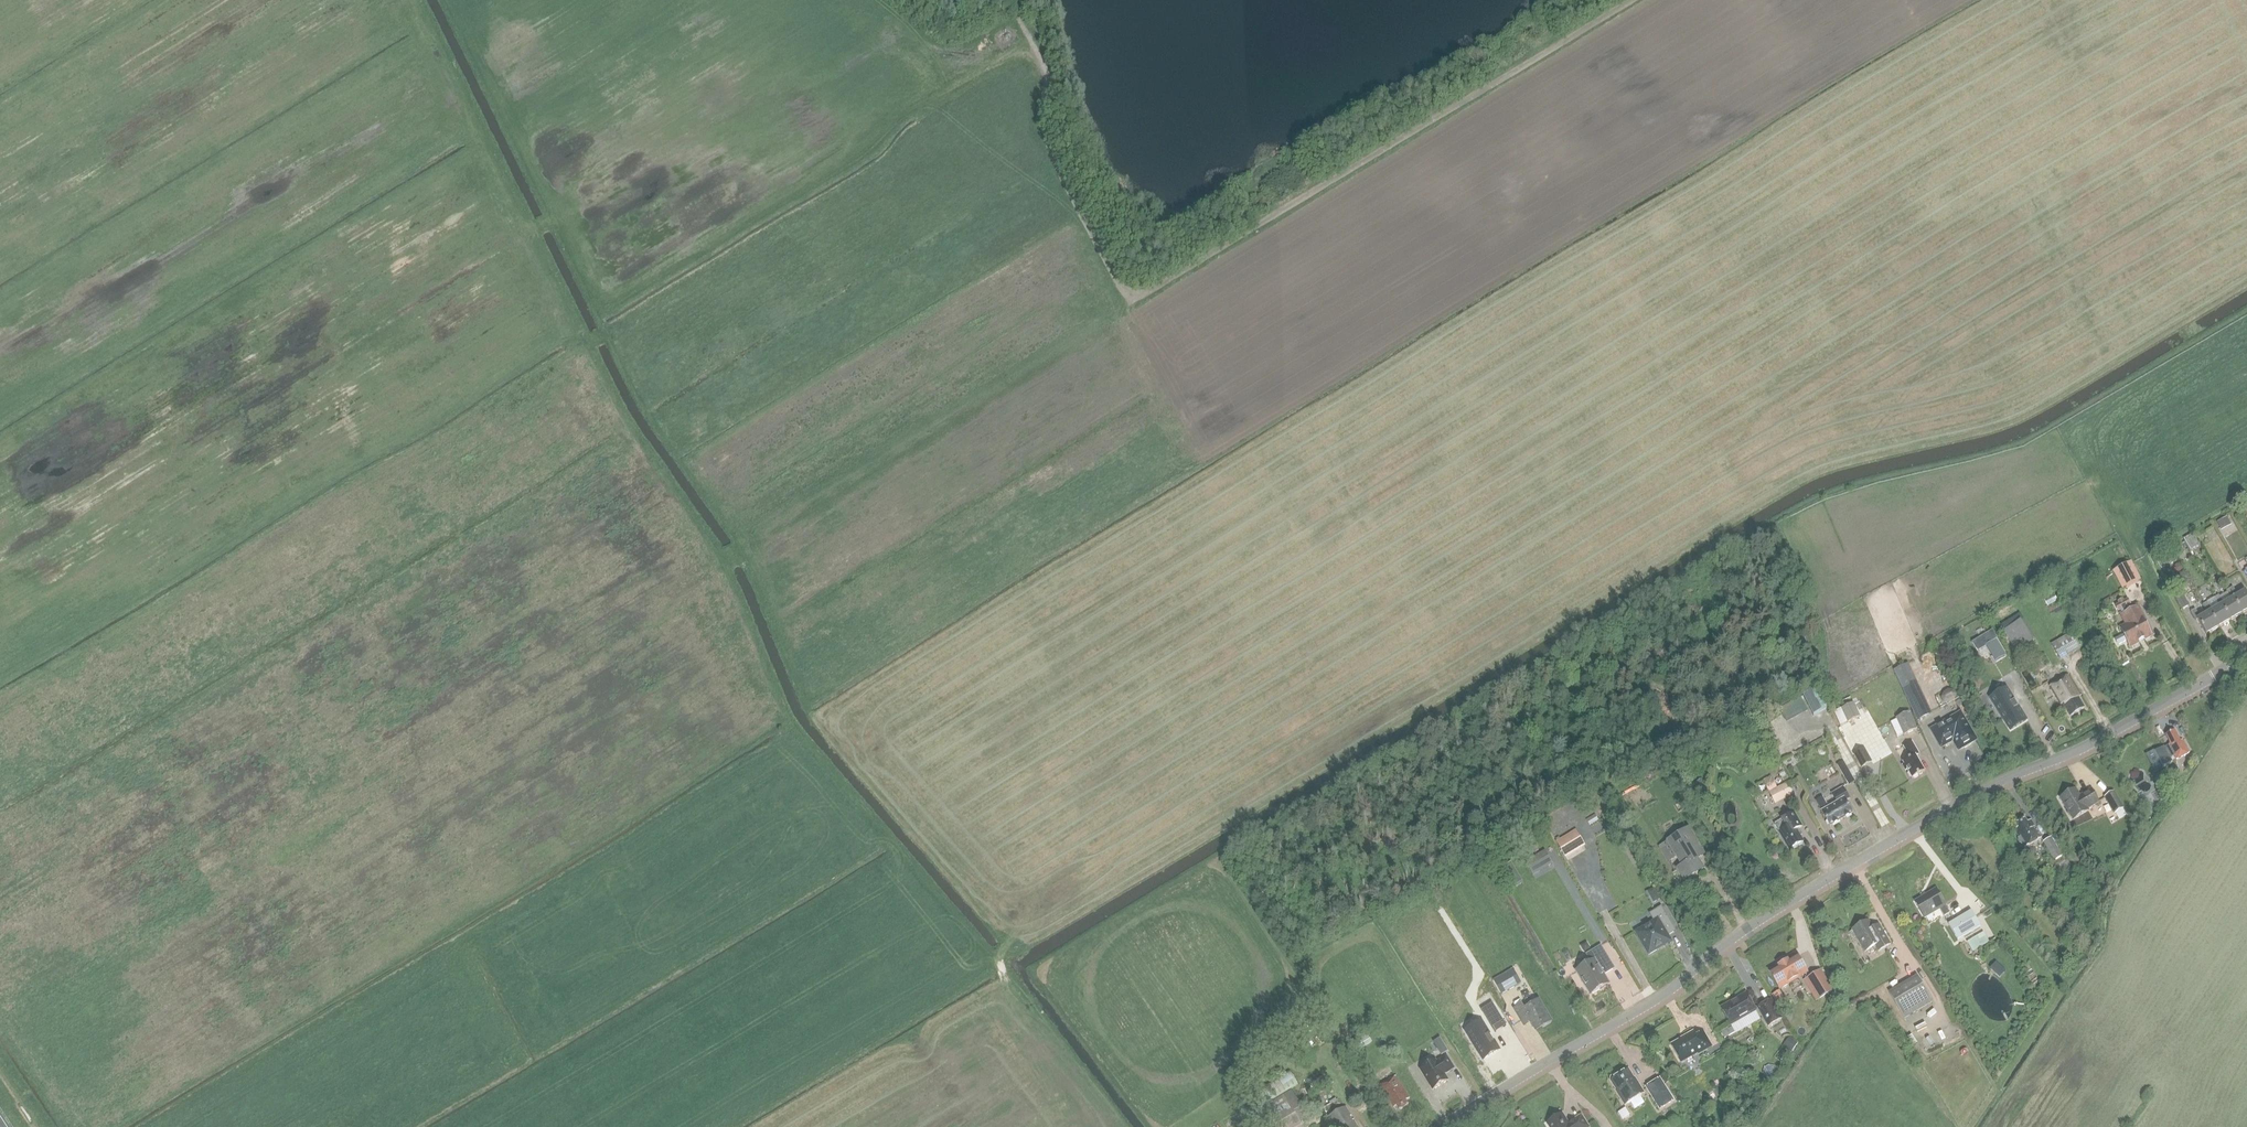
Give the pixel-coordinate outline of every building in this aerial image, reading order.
[(2227,517),(2217,522),(2220,529),(2230,523),(2227,517)] [(2184,539),(2191,550),(2199,545),(2193,534),(2184,539)] [(2162,552),(2154,557),(2156,561),(2164,556),(2162,552)] [(2131,562),(2130,563),(2112,571),(2122,590),(2140,581),(2131,562)] [(2242,615),(2246,612),(2246,595),(2245,591),(2234,597),(2230,589),(2228,590),(2242,615)] [(2216,597),(2230,621),(2242,615),(2228,590),(2225,592),(2228,597),(2221,601),(2218,596),(2216,597)] [(2190,605),(2182,594),(2175,598),(2182,610),(2190,605)] [(2204,604),(2218,628),(2230,621),(2216,597),(2213,599),(2218,607),(2213,609),(2209,601),(2204,604)] [(2127,641),(2130,647),(2151,636),(2141,618),(2139,619),(2138,617),(2140,616),(2136,608),(2130,612),(2128,607),(2130,606),(2127,600),(2124,601),(2123,600),(2118,602),(2119,604),(2116,606),(2119,611),(2121,610),(2128,625),(2120,629),(2124,635),(2115,639),(2118,645),(2127,641)] [(2218,628),(2204,604),(2202,606),(2206,613),(2202,616),(2198,608),(2190,613),(2196,622),(2197,621),(2206,635),(2218,628)] [(2021,621),(2004,631),(2015,650),(2032,639),(2021,621)] [(1992,632),(1973,643),(1978,651),(1986,646),(1995,662),(2006,655),(1992,632)] [(2071,633),(2051,645),(2057,655),(2065,650),(2068,656),(2080,649),(2071,633)] [(1916,684),(1907,665),(1896,670),(1905,689),(1916,684)] [(2060,706),(2062,705),(2070,718),(2084,709),(2078,698),(2081,696),(2069,676),(2049,687),(2060,706)] [(1918,683),(1903,690),(1917,720),(1932,713),(1918,683)] [(1803,696),(1804,698),(1812,715),(1828,708),(1818,688),(1803,696)] [(1945,702),(1957,697),(1953,688),(1942,693),(1945,702)] [(1994,703),(2013,735),(2029,725),(2009,693),(1994,703)] [(1797,717),(1802,714),(1796,701),(1790,704),(1797,717)] [(1854,703),(1842,709),(1848,722),(1860,716),(1854,703)] [(1904,735),(1917,729),(1909,712),(1896,718),(1904,735)] [(1968,746),(1971,744),(1972,743),(1974,740),(1975,740),(1960,714),(1932,730),(1941,746),(1950,742),(1955,743),(1959,749),(1960,748),(1963,748),(1964,748),(1967,746),(1968,746)] [(2183,740),(2180,742),(2175,731),(2165,736),(2170,744),(2167,745),(2168,746),(2164,748),(2164,747),(2154,752),(2163,767),(2172,762),(2170,758),(2174,757),(2176,761),(2190,753),(2183,740)] [(1905,771),(1907,769),(1912,778),(1924,771),(1916,756),(1919,754),(1912,742),(1903,747),(1910,759),(1903,763),(1905,765),(1902,766),(1905,771)] [(1872,762),(1865,749),(1854,755),(1861,769),(1872,762)] [(1855,782),(1843,762),(1837,766),(1848,786),(1855,782)] [(2174,782),(2181,778),(2176,767),(2168,771),(2174,782)] [(1693,784),(1701,796),(1709,791),(1702,779),(1693,784)] [(1788,783),(1769,792),(1776,804),(1794,794),(1788,783)] [(1837,804),(1833,806),(1841,820),(1852,814),(1845,801),(1849,798),(1843,787),(1832,793),(1837,804)] [(2083,795),(2080,797),(2075,789),(2060,798),(2073,820),(2088,811),(2087,809),(2099,802),(2091,789),(2083,794),(2083,795)] [(2171,789),(2161,794),(2165,800),(2174,795),(2171,789)] [(2104,798),(2114,814),(2124,808),(2114,791),(2104,798)] [(1830,826),(1841,820),(1833,806),(1829,808),(1823,797),(1816,801),(1830,826)] [(1784,818),(1784,819),(1774,824),(1787,849),(1802,841),(1796,829),(1801,826),(1794,812),(1784,818)] [(2014,831),(2019,838),(2017,839),(2018,840),(2017,841),(2019,844),(2020,845),(2021,846),(2023,845),(2025,849),(2042,839),(2031,821),(2027,823),(2025,820),(2016,825),(2018,828),(2014,831)] [(1576,831),(1557,842),(1565,856),(1584,844),(1576,831)] [(1689,832),(1662,848),(1669,861),(1676,857),(1683,869),(1704,857),(1689,832)] [(2054,861),(2062,856),(2051,838),(2043,842),(2054,861)] [(1514,849),(1508,852),(1511,859),(1517,856),(1514,849)] [(1540,872),(1553,864),(1545,851),(1533,859),(1540,872)] [(1945,906),(1946,906),(1936,889),(1914,902),(1924,919),(1940,910),(1944,917),(1950,913),(1945,906)] [(1641,939),(1641,941),(1641,943),(1642,945),(1644,946),(1645,947),(1648,951),(1647,952),(1649,955),(1657,951),(1656,950),(1670,941),(1667,936),(1675,931),(1661,907),(1650,914),(1654,920),(1655,922),(1646,927),(1646,928),(1639,932),(1639,931),(1637,933),(1640,939),(1641,939)] [(1971,911),(1948,924),(1958,940),(1980,927),(1971,911)] [(1868,921),(1848,933),(1853,930),(1865,951),(1875,946),(1878,951),(1890,944),(1879,925),(1878,925),(1880,928),(1875,931),(1875,930),(1873,929),(1868,921)] [(1984,933),(1967,943),(1973,951),(1989,941),(1984,933)] [(1603,975),(1614,968),(1601,946),(1586,955),(1591,963),(1577,971),(1582,979),(1582,982),(1583,984),(1584,985),(1585,987),(1587,988),(1590,994),(1608,983),(1603,975)] [(1787,984),(1788,983),(1806,972),(1796,956),(1794,957),(1793,957),(1789,959),(1789,960),(1777,967),(1776,967),(1772,969),(1772,970),(1770,971),(1780,988),(1782,986),(1783,987),(1787,984)] [(1999,976),(2006,968),(1996,960),(1990,967),(1999,976)] [(1510,970),(1493,980),(1501,993),(1517,983),(1510,970)] [(1806,979),(1819,1000),(1834,991),(1820,970),(1806,979)] [(1917,976),(1889,993),(1905,1019),(1933,1002),(1917,976)] [(1753,1012),(1756,1011),(1746,994),(1721,1008),(1731,1025),(1732,1025),(1753,1012)] [(1756,1008),(1768,1028),(1783,1019),(1771,999),(1756,1008)] [(1528,1017),(1535,1029),(1550,1020),(1538,1001),(1525,1009),(1522,1004),(1515,1008),(1522,1021),(1528,1017)] [(1492,1003),(1481,1010),(1495,1033),(1506,1026),(1492,1003)] [(1483,1026),(1469,1034),(1484,1059),(1498,1050),(1483,1026)] [(1732,1028),(1721,1034),(1724,1039),(1735,1033),(1732,1028)] [(1705,1034),(1697,1038),(1693,1031),(1679,1039),(1681,1041),(1672,1046),(1680,1062),(1703,1049),(1704,1051),(1712,1047),(1705,1034)] [(1357,1052),(1373,1043),(1367,1033),(1351,1042),(1357,1052)] [(1798,1043),(1790,1037),(1783,1047),(1791,1053),(1798,1043)] [(1441,1055),(1448,1051),(1445,1045),(1438,1049),(1441,1055)] [(1446,1057),(1437,1063),(1435,1060),(1420,1069),(1433,1090),(1448,1081),(1443,1073),(1447,1071),(1447,1072),(1454,1068),(1446,1057)] [(1637,1082),(1635,1083),(1627,1070),(1618,1076),(1614,1075),(1611,1077),(1610,1081),(1612,1084),(1614,1084),(1617,1089),(1615,1091),(1625,1105),(1644,1093),(1637,1082)] [(1253,1095),(1262,1109),(1299,1085),(1291,1071),(1253,1095)] [(1397,1107),(1399,1111),(1409,1105),(1406,1101),(1409,1099),(1396,1076),(1381,1085),(1394,1108),(1397,1107)] [(1660,1109),(1674,1101),(1660,1078),(1646,1087),(1660,1109)] [(1262,1110),(1272,1126),(1297,1126),(1302,1124),(1300,1122),(1309,1116),(1293,1090),(1262,1110)] [(1346,1107),(1327,1118),(1333,1126),(1358,1126),(1346,1107)] [(1581,1116),(1568,1124),(1562,1114),(1547,1124),(1549,1126),(1588,1126),(1581,1116)]
